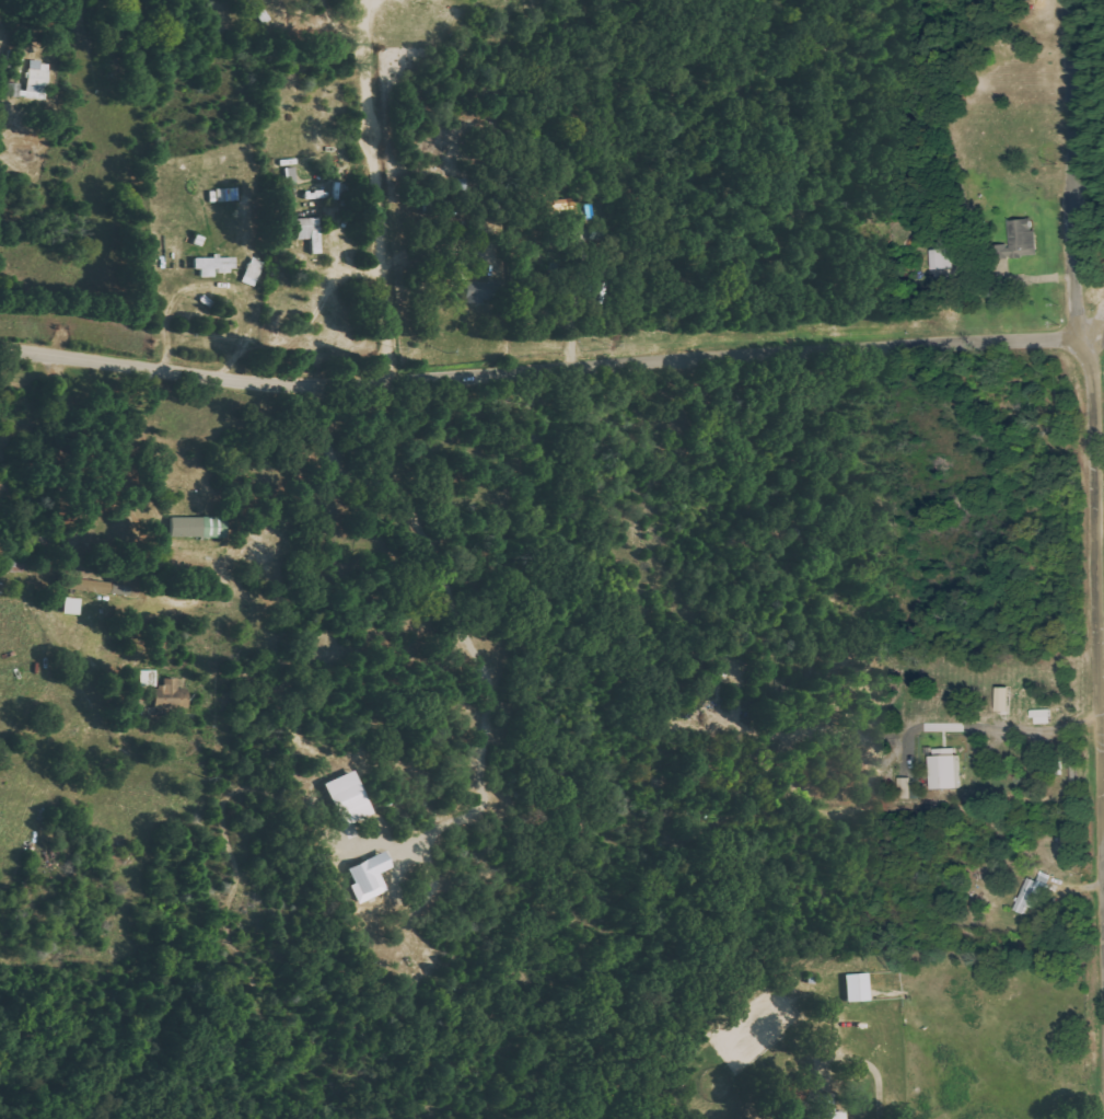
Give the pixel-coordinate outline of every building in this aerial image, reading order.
[(49,62),(29,61),(28,96),(48,97),(49,62)] [(319,217),(296,218),(297,240),(311,239),(312,254),(321,254),(319,217)] [(1012,245),(1005,245),(1006,257),(1037,256),(1036,220),(1011,221),(1012,245)] [(236,256),(195,257),(195,270),(201,269),(201,277),(217,277),(217,271),(236,271),(236,256)] [(255,287),(264,262),(252,257),(242,282),(255,287)] [(465,303),(491,303),(492,283),(466,282),(465,303)] [(171,518),(171,538),(226,537),(226,517),(171,518)] [(95,579),(71,577),(69,589),(93,591),(95,579)] [(105,591),(105,581),(95,581),(95,590),(105,591)] [(130,586),(112,585),(112,603),(130,604),(130,586)] [(79,614),(81,598),(65,596),(63,612),(79,614)] [(140,686),(156,686),(156,669),(140,670),(140,686)] [(155,709),(188,710),(188,689),(178,688),(178,678),(165,678),(165,686),(155,686),(155,709)] [(1012,686),(1000,687),(1000,711),(1012,711),(1012,686)] [(936,789),(961,788),(960,748),(934,749),(936,789)] [(324,782),(334,804),(364,790),(355,769),(324,782)] [(912,798),(912,778),(900,777),(900,798),(912,798)] [(347,867),(354,882),(350,884),(358,903),(388,890),(380,873),(393,867),(386,850),(347,867)] [(1018,912),(1034,917),(1043,887),(1050,889),(1054,875),(1043,872),(1040,880),(1028,877),(1018,912)] [(869,973),(846,974),(847,1001),(870,1000),(869,973)]
